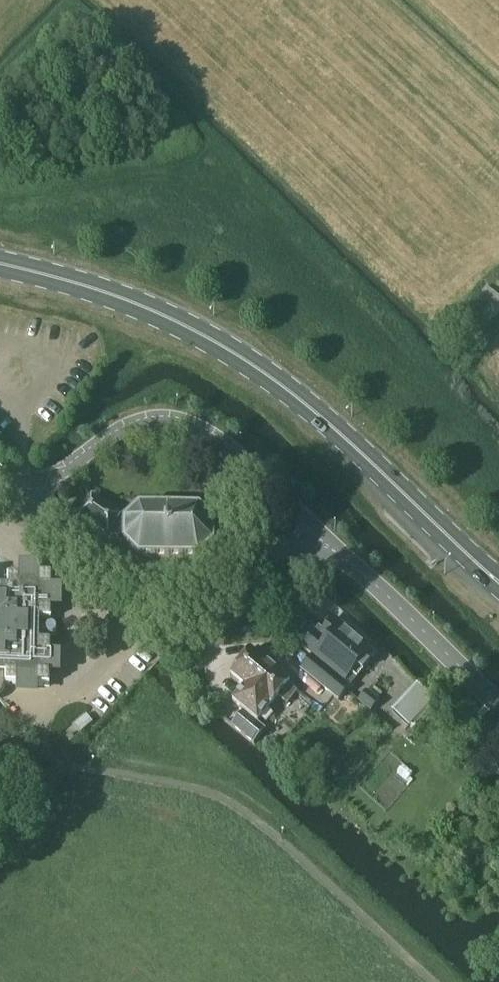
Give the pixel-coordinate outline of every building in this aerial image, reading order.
[(486,324),(498,308),(498,296),(485,284),(465,307),(486,324)] [(125,522),(120,519),(122,517),(92,497),(80,516),(110,536),(111,534),(124,543),(139,558),(199,558),(214,544),(214,524),(199,509),(140,509),(125,522)] [(2,700),(2,699),(4,696),(6,693),(7,690),(7,685),(49,686),(50,644),(41,643),(41,620),(51,620),(51,578),(9,577),(9,587),(0,587),(0,701),(2,700)] [(308,662),(301,671),(338,701),(345,693),(378,656),(350,633),(352,630),(336,617),(324,631),(320,627),(303,648),(313,656),(308,662)] [(287,706),(298,693),(289,686),(290,684),(251,652),(231,677),(245,688),(233,703),(244,712),(232,726),(255,744),(256,743),(266,730),(258,723),(278,699),(287,706)] [(416,684),(391,710),(409,726),(433,701),(434,700),(428,694),(416,684)] [(380,702),(367,691),(358,702),(371,713),(380,702)] [(87,715),(75,725),(79,730),(81,732),(93,722),(87,715)]
